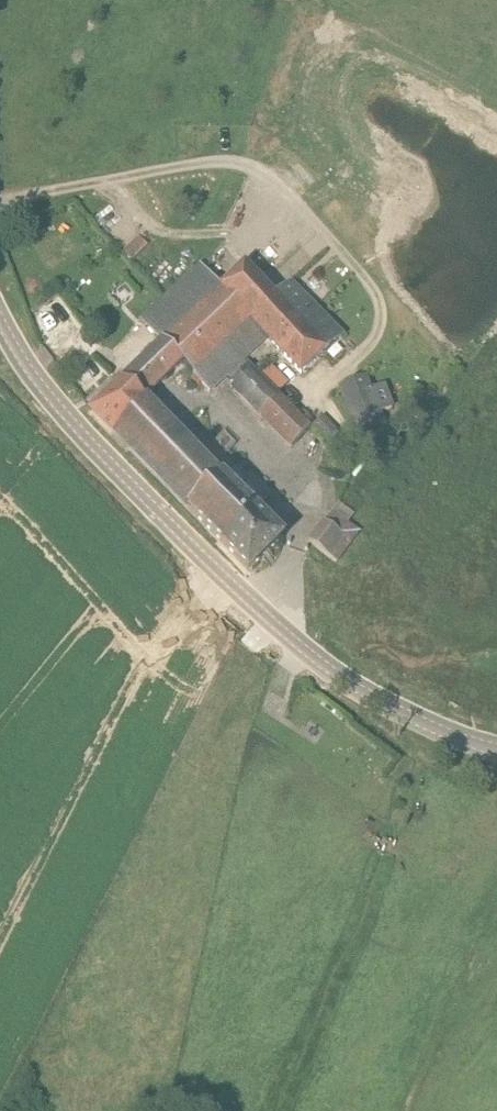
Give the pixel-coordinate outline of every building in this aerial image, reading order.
[(137,236),(122,253),(132,263),(148,246),(137,236)] [(242,307),(253,319),(254,320),(274,300),(273,300),(244,267),(223,288),(242,307)] [(266,339),(273,347),(313,310),(291,285),(273,300),(274,300),(254,320),(253,319),(227,342),(243,360),(266,339)] [(241,363),(243,360),(227,342),(253,319),(242,307),(223,288),(187,324),(214,355),(194,374),(203,384),(219,368),(233,382),(246,368),(241,363)] [(194,374),(214,355),(187,324),(164,302),(163,303),(158,308),(158,307),(157,308),(157,309),(152,313),(151,314),(151,315),(146,319),(144,320),(164,341),(91,410),(112,431),(147,397),(183,363),(194,374)] [(340,340),(313,310),(273,347),(300,377),(340,340)] [(229,387),(291,446),(292,447),(309,429),(246,368),(233,382),(229,387)] [(365,378),(340,387),(359,437),(384,427),(378,413),(382,412),(391,409),(383,386),(370,391),(365,378)] [(147,397),(112,431),(248,572),(284,537),(147,397)] [(332,433),(323,423),(317,429),(326,439),(332,433)] [(337,503),(322,524),(309,541),(336,562),(359,531),(347,522),(353,514),(337,503)]
